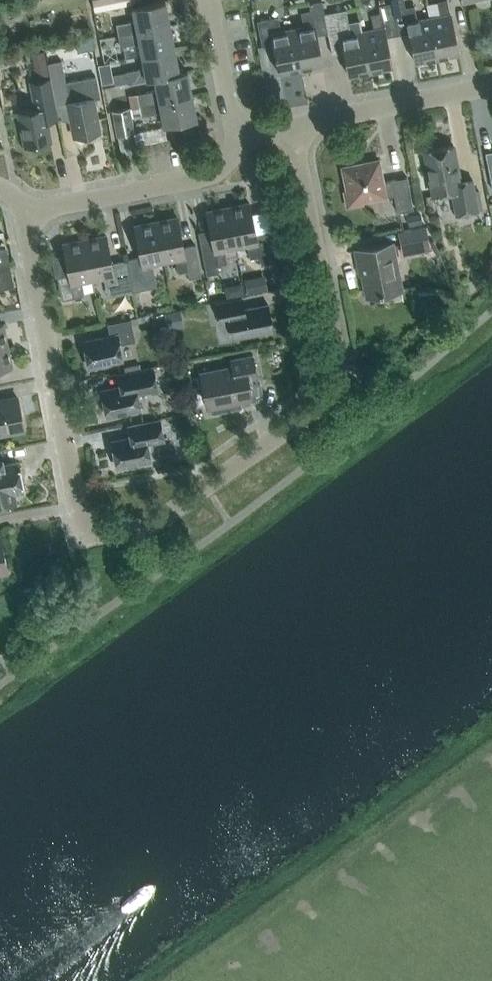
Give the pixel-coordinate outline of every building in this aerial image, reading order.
[(119,6),(142,2),(141,0),(92,0),(94,11),(119,6)] [(170,25),(165,0),(132,7),(135,20),(116,24),(118,35),(170,25)] [(293,27),(301,66),(322,62),(316,33),(327,30),(321,0),(309,2),(311,10),(301,12),(304,25),(293,27)] [(393,2),(399,33),(411,31),(417,60),(438,56),(430,15),(419,18),(416,4),(406,6),(405,0),(392,0),(393,2)] [(438,56),(461,51),(450,0),(441,0),(443,13),(430,15),(438,56)] [(399,33),(393,2),(382,4),(384,11),(373,13),(376,27),(363,29),(371,69),(393,65),(388,35),(399,33)] [(350,73),(371,69),(363,29),(361,19),(350,21),(347,7),(326,11),(334,51),(346,49),(350,73)] [(279,70),(301,66),(293,27),(281,30),(279,16),(259,20),(264,46),(274,44),(279,70)] [(120,46),(139,42),(142,55),(175,48),(170,25),(118,35),(120,46)] [(128,83),(154,78),(154,77),(179,72),(175,48),(142,55),(144,67),(125,71),(128,83)] [(75,138),(100,132),(94,99),(100,98),(96,77),(66,83),(62,61),(48,64),(57,107),(68,105),(75,138)] [(138,93),(140,104),(192,94),(187,70),(179,72),(154,77),(154,78),(157,90),(138,93)] [(113,81),(112,75),(101,77),(102,83),(113,81)] [(19,113),(26,148),(51,142),(47,122),(59,119),(51,79),(30,83),(35,110),(19,113)] [(140,104),(138,93),(129,95),(131,106),(140,104)] [(189,120),(197,118),(192,94),(140,104),(142,115),(161,112),(163,125),(164,125),(172,123),(189,120)] [(142,115),(140,104),(131,106),(133,117),(142,115)] [(135,132),(130,107),(112,111),(117,136),(135,132)] [(189,120),(191,134),(201,132),(198,118),(197,118),(189,120)] [(164,125),(166,133),(174,131),(172,123),(164,125)] [(165,139),(163,126),(142,131),(145,144),(165,139)] [(456,145),(427,150),(436,195),(455,192),(460,215),(482,211),(476,179),(463,182),(456,145)] [(383,182),(379,159),(342,167),(347,189),(344,190),(347,207),(364,204),(364,201),(394,195),(397,212),(414,209),(408,177),(383,182)] [(250,204),(229,208),(237,248),(247,246),(250,259),(262,257),(263,263),(275,260),(270,231),(256,233),(250,204)] [(226,250),(237,248),(229,208),(208,212),(213,241),(202,244),(208,275),(220,273),(218,265),(227,263),(225,250),(226,250)] [(423,223),(421,212),(407,215),(409,226),(423,223)] [(176,217),(156,221),(164,261),(175,259),(178,272),(186,270),(188,279),(201,276),(194,243),(182,245),(176,217)] [(126,258),(127,260),(133,291),(157,286),(152,263),(164,261),(156,221),(134,226),(140,255),(126,258)] [(400,233),(404,252),(431,247),(428,227),(400,233)] [(112,263),(106,235),(84,239),(92,279),(104,276),(108,297),(133,291),(127,260),(112,263)] [(84,239),(63,244),(69,274),(57,276),(62,300),(83,295),(81,281),(92,279),(84,239)] [(404,292),(394,244),(356,251),(359,267),(361,267),(368,299),(404,292)] [(10,262),(0,264),(0,291),(15,288),(10,262)] [(247,276),(249,293),(270,290),(268,274),(247,276)] [(273,330),(268,304),(244,309),(242,297),(217,302),(221,322),(230,321),(233,338),(273,330)] [(183,327),(179,309),(164,312),(168,330),(183,327)] [(163,313),(152,315),(154,328),(166,326),(163,313)] [(84,342),(89,367),(123,360),(120,344),(136,341),(132,321),(108,326),(110,337),(84,342)] [(8,346),(4,325),(0,326),(0,348),(8,346)] [(8,346),(0,348),(0,370),(12,368),(8,346)] [(258,379),(254,355),(231,360),(232,368),(204,374),(211,406),(212,406),(213,411),(228,408),(227,403),(250,398),(247,381),(258,379)] [(175,379),(172,366),(160,369),(162,381),(175,379)] [(118,387),(103,390),(108,416),(142,409),(139,393),(159,389),(155,368),(127,373),(116,375),(118,387)] [(24,430),(18,398),(0,401),(0,434),(24,430)] [(113,441),(118,467),(151,460),(148,445),(165,441),(160,419),(129,425),(132,437),(113,441)] [(5,464),(2,450),(0,450),(0,506),(17,503),(15,493),(24,491),(18,461),(5,464)]
